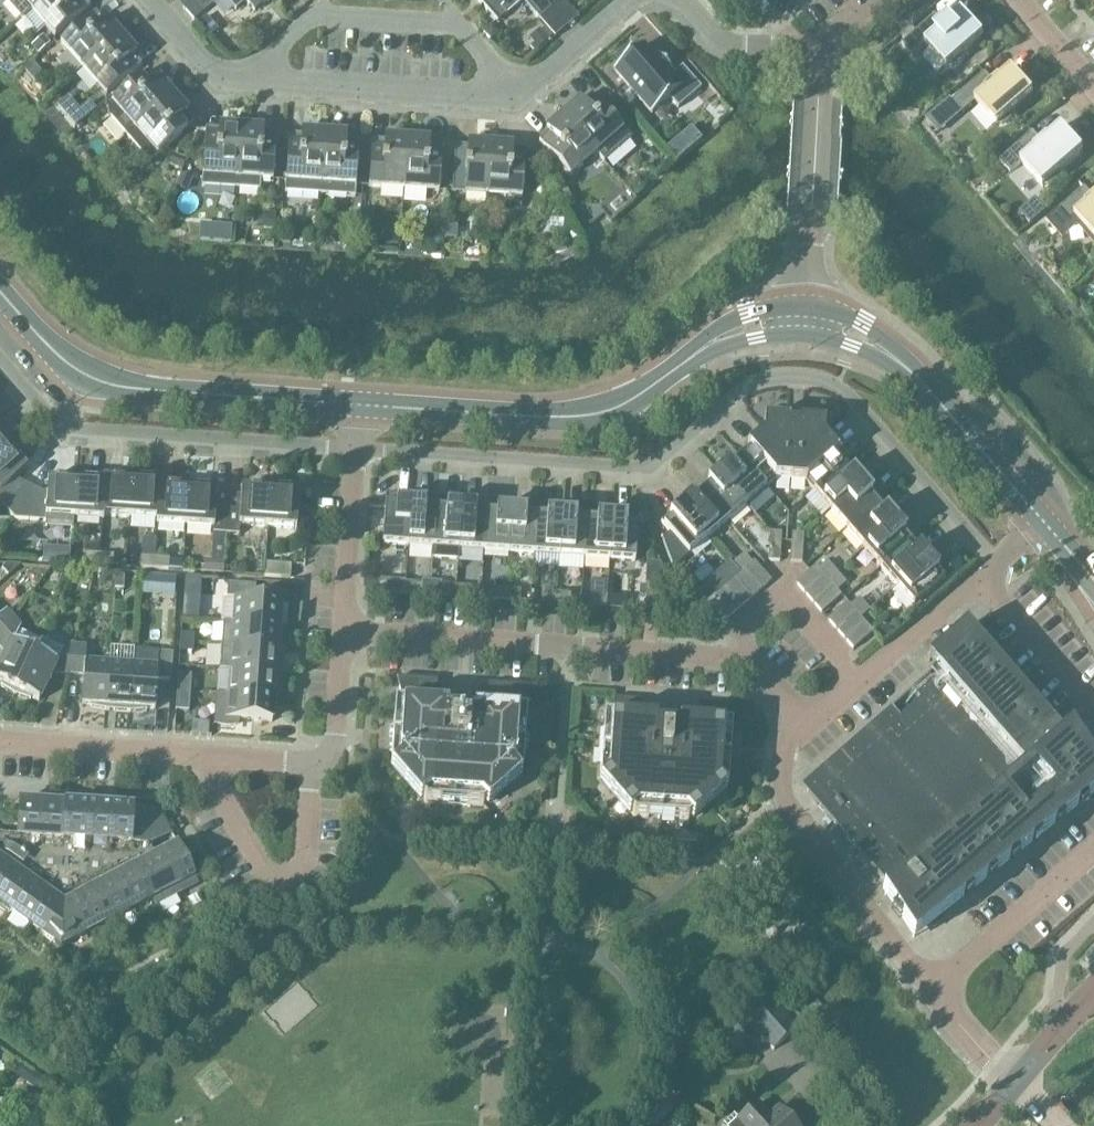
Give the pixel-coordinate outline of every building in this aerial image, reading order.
[(6,0),(23,19),(32,11),(44,0),(7,0),(6,0)] [(32,11),(55,37),(90,6),(85,0),(44,0),(32,11)] [(184,9),(193,20),(194,21),(213,4),(217,0),(194,0),(184,9)] [(237,12),(247,3),(255,12),(268,0),(227,0),(237,12)] [(482,5),(497,22),(522,0),(539,20),(551,10),(542,0),(488,0),(482,5)] [(551,10),(562,0),(542,0),(551,10)] [(60,43),(83,70),(122,36),(107,19),(104,22),(96,12),(60,43)] [(905,41),(902,44),(913,56),(926,45),(948,69),(949,68),(952,68),(954,67),(957,66),(960,65),(962,62),(963,60),(964,57),(965,54),(984,37),(962,12),(945,26),(936,15),(916,32),(905,41)] [(207,19),(199,26),(209,39),(218,31),(207,19)] [(485,35),(491,41),(499,34),(493,27),(485,35)] [(912,27),(901,36),(905,41),(916,32),(912,27)] [(541,30),(530,39),(538,49),(549,40),(541,30)] [(43,36),(35,43),(41,51),(50,44),(43,36)] [(122,36),(83,70),(106,96),(142,65),(133,55),(136,53),(122,36)] [(643,44),(612,71),(652,116),(675,95),(683,103),(699,88),(683,70),(677,75),(664,61),(661,64),(643,44)] [(30,77),(34,73),(35,69),(31,64),(24,70),(30,77)] [(986,72),(952,101),(963,113),(976,102),(997,127),(998,126),(1001,126),(1004,125),(1007,124),(1009,122),(1012,120),(1013,117),(1014,114),(1015,112),(1034,95),(1012,69),(996,83),(994,82),(986,72)] [(110,118),(126,136),(173,95),(159,78),(156,81),(147,71),(109,105),(108,111),(110,118)] [(173,95),(126,136),(149,163),(193,124),(185,114),(188,112),(173,95)] [(563,115),(596,154),(604,162),(630,139),(623,130),(631,123),(608,97),(600,104),(592,95),(582,104),(579,100),(563,115)] [(948,108),(944,103),(933,113),(942,124),(948,119),(948,108)] [(77,106),(67,116),(76,126),(87,117),(77,106)] [(596,154),(563,115),(546,129),(549,133),(539,141),(570,177),(596,154)] [(202,186),(237,188),(241,127),(219,125),(219,130),(206,129),(202,186)] [(1033,132),(1000,161),(1011,173),(1022,163),(1043,188),(1044,187),(1046,187),(1047,187),(1048,186),(1050,186),(1051,186),(1052,185),(1053,184),(1054,184),(1055,183),(1056,182),(1057,181),(1058,180),(1059,179),(1059,178),(1060,176),(1060,175),(1060,174),(1061,172),(1084,152),(1062,126),(1044,142),(1042,142),(1033,132)] [(241,127),(237,188),(260,190),(261,180),(273,180),(276,133),(263,133),(263,128),(241,127)] [(285,191),(320,194),(324,133),(302,131),(302,135),(289,134),(285,191)] [(324,133),(320,194),(355,196),(359,139),(346,138),(346,134),(324,133)] [(369,187),(404,189),(407,138),(385,137),(385,141),(372,140),(369,187)] [(407,138),(404,189),(439,192),(442,145),(429,144),(429,140),(407,138)] [(452,193),(487,195),(490,144),(468,142),(468,147),(455,146),(452,193)] [(686,154),(676,142),(667,150),(677,162),(686,154)] [(490,144),(487,195),(522,198),(525,151),(512,150),(512,146),(490,144)] [(174,154),(169,166),(182,170),(186,159),(174,154)] [(180,172),(175,185),(187,190),(192,176),(180,172)] [(566,186),(558,190),(567,209),(576,204),(566,186)] [(1085,187),(1046,222),(1056,234),(1076,217),(1093,238),(1093,197),(1085,187)] [(350,211),(349,225),(360,225),(361,212),(350,211)] [(264,212),(263,229),(274,230),(275,213),(264,212)] [(361,212),(360,225),(370,226),(371,212),(361,212)] [(230,242),(230,241),(231,225),(219,225),(218,240),(218,241),(230,242)] [(454,239),(455,227),(443,226),(442,238),(454,239)] [(805,481),(814,492),(846,464),(824,438),(825,424),(801,422),(801,427),(788,426),(788,421),(764,420),(763,434),(737,456),(765,489),(776,479),(805,481)] [(12,444),(0,430),(0,454),(12,444)] [(15,520),(31,487),(20,482),(16,478),(27,469),(21,462),(25,458),(12,444),(0,454),(0,502),(15,520)] [(746,505),(765,489),(737,456),(718,473),(746,505)] [(814,492),(831,511),(863,483),(846,464),(814,492)] [(728,522),(746,505),(718,473),(699,489),(728,522)] [(103,516),(104,516),(130,518),(133,475),(114,474),(114,479),(104,479),(103,483),(105,483),(103,516)] [(47,516),(74,518),(77,476),(58,475),(58,480),(48,479),(47,493),(42,493),(31,487),(15,520),(46,522),(47,516)] [(130,518),(157,520),(158,520),(160,487),(162,487),(162,483),(152,482),(152,477),(133,475),(130,518)] [(104,520),(104,516),(103,516),(105,483),(103,483),(96,483),(96,477),(77,476),(74,518),(104,520)] [(156,524),(186,526),(188,484),(169,482),(169,488),(162,487),(160,487),(158,520),(157,520),(156,524)] [(229,496),(226,534),(239,535),(262,536),(265,527),(268,527),(271,485),(252,483),(251,489),(242,488),(241,497),(229,496)] [(831,511),(847,530),(880,502),(863,483),(831,511)] [(188,484),(186,526),(213,528),(213,533),(226,534),(229,496),(216,495),(217,491),(207,490),(208,485),(188,484)] [(290,486),(271,485),(268,527),(297,529),(299,492),(289,491),(290,486)] [(709,538),(728,522),(699,489),(680,506),(709,538)] [(385,502),(382,544),(408,546),(411,503),(404,503),(405,496),(386,494),(385,502)] [(411,503),(408,546),(433,548),(436,505),(437,499),(418,498),(418,504),(411,503)] [(433,548),(433,559),(458,561),(458,550),(461,507),(454,506),(455,500),(437,499),(436,505),(433,548)] [(847,530),(864,549),(896,521),(880,502),(847,530)] [(689,555),(709,538),(680,506),(661,523),(689,555)] [(459,550),(484,551),(487,509),(461,507),(459,550)] [(537,512),(534,555),(559,557),(562,514),(562,509),(537,508),(537,512)] [(484,551),(509,553),(512,510),(487,509),(484,551)] [(562,514),(559,557),(584,558),(587,516),(587,511),(562,509),(562,514)] [(509,553),(534,555),(537,512),(512,510),(509,553)] [(587,516),(584,558),(586,558),(609,560),(612,517),(612,513),(587,511),(587,516)] [(612,517),(609,560),(635,562),(638,519),(638,515),(612,513),(612,517)] [(864,549),(880,568),(913,540),(896,521),(864,549)] [(638,524),(636,542),(653,543),(647,525),(638,524)] [(770,532),(769,546),(781,547),(782,533),(770,532)] [(792,534),(791,548),(803,549),(804,535),(792,534)] [(880,568),(897,587),(929,559),(913,540),(880,568)] [(781,547),(769,546),(768,561),(780,562),(781,547)] [(803,549),(791,548),(790,562),(802,563),(803,549)] [(85,563),(99,564),(100,554),(85,553),(85,563)] [(100,554),(99,564),(113,565),(113,554),(100,554)] [(732,565),(740,574),(744,570),(761,590),(771,581),(754,562),(752,563),(744,554),(732,565)] [(141,568),(154,568),(155,556),(141,556),(141,568)] [(155,556),(154,568),(169,569),(170,557),(155,556)] [(205,559),(204,572),(224,573),(225,560),(205,559)] [(929,559),(897,587),(914,606),(946,578),(929,559)] [(796,583),(805,593),(824,576),(828,580),(837,572),(827,561),(818,569),(815,566),(796,583)] [(264,576),(290,578),(291,565),(265,563),(264,576)] [(7,565),(2,569),(9,577),(21,565),(7,565)] [(744,570),(740,574),(734,579),(751,599),(761,590),(744,570)] [(833,586),(813,603),(822,613),(842,596),(837,591),(846,583),(837,572),(828,580),(833,586)] [(723,588),(713,576),(706,582),(716,594),(723,588)] [(805,593),(813,603),(833,586),(828,580),(824,576),(805,593)] [(124,591),(125,577),(116,577),(115,590),(124,591)] [(185,577),(184,593),(193,593),(200,587),(201,579),(185,577)] [(159,591),(177,593),(178,579),(160,578),(159,591)] [(405,594),(405,582),(405,581),(379,579),(379,592),(405,594)] [(734,579),(724,587),(741,607),(751,599),(734,579)] [(591,595),(590,607),(606,608),(607,596),(608,582),(592,581),(591,595)] [(405,582),(405,594),(421,595),(422,584),(405,582)] [(221,622),(223,622),(279,626),(281,601),(255,600),(256,586),(228,584),(227,598),(223,598),(221,622)] [(647,584),(645,610),(658,611),(660,585),(647,584)] [(441,596),(455,597),(456,586),(442,585),(441,596)] [(456,586),(455,597),(469,598),(470,587),(456,586)] [(724,587),(714,596),(732,616),(741,607),(724,587)] [(491,600),(505,601),(506,589),(492,588),(491,600)] [(506,589),(505,601),(520,602),(520,590),(506,589)] [(541,603),(556,604),(556,593),(542,592),(541,603)] [(556,593),(556,604),(570,605),(571,594),(556,593)] [(732,616),(714,596),(704,604),(722,624),(732,616)] [(828,620),(836,629),(856,613),(861,618),(870,611),(860,599),(851,606),(848,603),(828,620)] [(13,619),(6,611),(0,616),(0,636),(13,619)] [(836,629),(845,639),(864,622),(861,618),(856,613),(836,629)] [(15,695),(41,640),(20,629),(21,627),(13,619),(0,636),(0,646),(7,654),(0,668),(0,683),(2,684),(1,686),(15,695)] [(223,622),(222,646),(277,650),(283,650),(285,629),(279,629),(279,626),(223,622)] [(864,622),(845,639),(853,649),(873,632),(864,622)] [(936,670),(801,787),(923,927),(1088,784),(1074,769),(1083,761),(966,626),(928,660),(936,670)] [(887,626),(876,635),(883,642),(893,633),(887,626)] [(181,635),(180,643),(194,644),(194,636),(181,635)] [(53,673),(69,674),(76,646),(65,645),(64,647),(42,637),(41,640),(15,695),(30,700),(31,698),(39,702),(53,673)] [(194,644),(180,643),(180,652),(193,653),(194,644)] [(90,708),(106,711),(110,664),(86,662),(87,647),(76,646),(69,674),(84,675),(82,705),(90,705),(90,708)] [(222,646),(220,670),(231,671),(276,674),(282,674),(283,653),(277,652),(277,650),(222,646)] [(134,665),(130,712),(147,712),(147,709),(155,710),(158,680),(171,681),(173,654),(159,653),(158,667),(134,665)] [(106,711),(130,712),(134,665),(110,664),(106,711)] [(231,671),(229,695),(274,698),(280,698),(282,677),(275,676),(276,674),(231,671)] [(178,675),(178,683),(191,684),(191,676),(178,675)] [(426,802),(483,806),(522,772),(526,713),(519,712),(528,687),(489,684),(479,710),(443,707),(437,681),(397,678),(403,704),(395,704),(391,763),(426,802)] [(191,684),(178,683),(176,711),(189,712),(191,684)] [(274,698),(229,695),(216,694),(214,725),(238,727),(239,720),(272,722),(274,698)] [(600,777),(634,817),(648,818),(649,810),(675,812),(674,820),(688,821),(728,786),(729,772),(721,772),(723,746),(730,746),(732,727),(724,727),(725,706),(699,704),(692,724),(644,721),(639,700),(613,699),(612,719),(604,718),(603,738),(610,738),(609,764),(601,763),(600,777)] [(577,800),(586,802),(587,794),(579,792),(577,800)] [(61,948),(153,899),(156,906),(197,884),(160,812),(20,802),(17,838),(0,837),(0,904),(61,948)] [(747,1021),(774,1050),(797,1030),(770,1000),(747,1021)] [(32,1071),(23,1084),(38,1094),(48,1082),(32,1071)] [(646,1117),(654,1125),(656,1125),(674,1110),(665,1100),(646,1117)] [(769,1117),(758,1104),(732,1125),(793,1125),(778,1109),(769,1117)]
